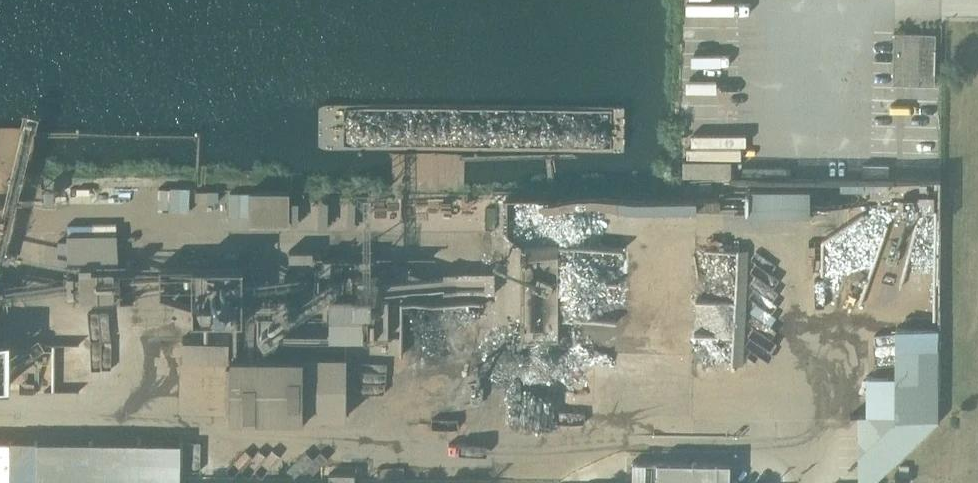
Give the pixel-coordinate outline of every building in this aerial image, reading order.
[(933,84),(935,34),(894,33),(893,83),(933,84)] [(876,176),(876,160),(828,159),(828,175),(876,176)] [(78,181),(52,181),(52,191),(78,191),(78,181)] [(253,184),(253,214),(292,214),(292,184),(253,184)] [(145,205),(192,207),(193,188),(145,187),(145,205)] [(753,197),(753,211),(814,211),(813,195),(813,187),(753,188),(753,197)] [(552,188),(552,206),(718,206),(718,196),(718,188),(552,188)] [(119,230),(71,229),(71,258),(118,259),(119,230)] [(246,255),(200,255),(200,302),(246,302),(246,255)] [(168,288),(164,273),(141,279),(145,294),(168,288)] [(390,295),(330,295),(330,338),(363,338),(388,338),(388,320),(390,320),(390,295)] [(899,318),(898,406),(860,406),(862,482),(869,482),(938,418),(939,344),(939,319),(899,318)] [(234,332),(185,331),(184,349),(233,350),(234,332)] [(346,416),(346,355),(230,354),(229,416),(346,416)] [(12,389),(0,389),(0,401),(12,401),(12,389)] [(184,437),(13,433),(12,471),(183,475),(184,437)] [(733,462),(633,460),(633,482),(733,482),(733,462)] [(354,473),(328,473),(328,482),(354,482),(354,473)]
